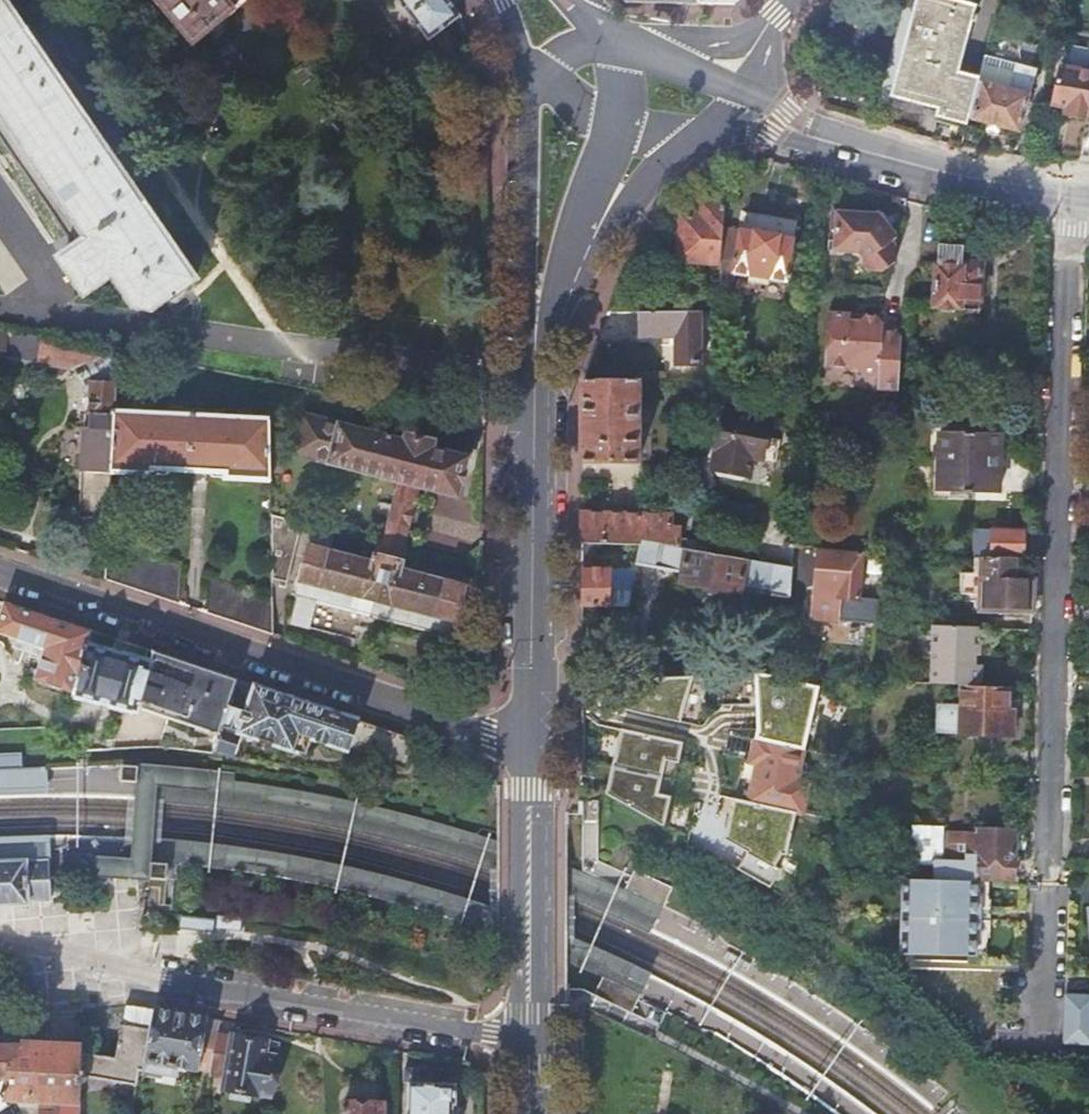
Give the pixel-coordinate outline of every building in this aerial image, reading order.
[(182,289),(196,279),(3,0),(0,0),(0,140),(74,249),(62,258),(86,294),(113,274),(136,307),(153,309),(164,301),(167,300),(169,302),(184,291),(182,289)] [(193,45),(243,2),(242,0),(154,0),(193,45)] [(427,39),(457,16),(446,0),(398,0),(427,39)] [(981,76),(958,71),(972,19),(975,19),(977,13),(974,12),(976,4),(961,0),(917,0),(891,93),(938,107),(936,114),(968,123),(970,117),(980,79),(981,76)] [(1015,63),(986,56),(981,76),(980,79),(1008,87),(1015,63)] [(1035,69),(1015,63),(1008,87),(980,79),(970,117),(1018,131),(1035,69)] [(1088,98),(1088,70),(1058,65),(1052,102),(1066,105),(1064,112),(1067,112),(1059,158),(1078,159),(1088,98)] [(1078,159),(1088,159),(1088,98),(1078,159)] [(1066,105),(1052,102),(1051,109),(1064,112),(1066,105)] [(722,227),(723,203),(701,202),(700,215),(680,214),(676,258),(719,262),(722,227)] [(876,215),(833,212),(831,250),(855,251),(863,261),(859,263),(864,270),(880,272),(891,263),(893,248),(888,242),(894,237),(876,215)] [(719,262),(717,288),(732,290),(735,273),(749,275),(750,273),(769,277),(768,278),(787,282),(794,239),(780,237),(781,233),(754,229),(753,232),(739,230),(722,227),(719,262)] [(960,247),(937,245),(936,266),(934,266),(932,307),(957,308),(957,301),(977,301),(979,263),(960,261),(960,247)] [(977,301),(957,301),(957,308),(957,309),(977,311),(977,301)] [(698,309),(638,309),(639,335),(673,335),(673,364),(699,363),(698,309)] [(849,314),(826,313),(823,365),(853,368),(859,375),(877,376),(876,388),(896,390),(900,337),(896,332),(881,331),(882,323),(875,316),(863,315),(856,322),(849,321),(849,314)] [(114,472),(117,411),(115,410),(119,353),(0,329),(0,357),(3,355),(4,352),(51,361),(70,364),(84,367),(93,383),(92,396),(87,399),(87,407),(91,410),(91,418),(92,418),(91,430),(84,429),(81,518),(111,521),(114,472)] [(70,364),(51,361),(50,367),(54,376),(61,377),(68,370),(70,364)] [(581,379),(581,462),(630,462),(637,463),(637,378),(581,379)] [(767,420),(721,409),(709,465),(715,475),(736,480),(746,475),(749,459),(759,461),(767,420)] [(228,479),(270,482),(270,448),(269,421),(117,411),(114,472),(154,475),(154,470),(228,474),(228,479)] [(382,544),(401,549),(418,485),(456,495),(465,458),(431,449),(433,442),(407,436),(405,442),(305,418),(296,455),(399,480),(382,544)] [(998,430),(938,429),(937,489),(997,491),(998,430)] [(581,512),(581,542),(637,541),(638,541),(698,551),(699,545),(692,542),(676,539),(677,523),(669,523),(669,516),(581,512)] [(287,583),(300,523),(271,516),(272,579),(287,583)] [(401,561),(404,550),(401,549),(382,544),(380,544),(377,556),(376,555),(374,564),(329,552),(334,532),(316,527),(311,548),(307,547),(299,581),(302,582),(365,598),(457,621),(465,587),(400,570),(402,562),(401,561)] [(971,554),(974,555),(979,555),(980,555),(1013,556),(1021,556),(1021,529),(972,528),(971,554)] [(637,541),(634,565),(680,574),(679,582),(737,593),(738,591),(787,599),(790,568),(718,555),(698,551),(638,541),(637,541)] [(107,579),(183,604),(186,567),(109,542),(107,579)] [(861,550),(816,548),(814,589),(839,590),(839,597),(859,598),(861,550)] [(1013,579),(1013,556),(980,555),(980,571),(973,571),(959,570),(959,591),(973,591),(973,608),(1031,610),(1032,580),(1013,579)] [(581,567),(581,605),(627,605),(629,590),(609,589),(608,568),(581,567)] [(203,611),(273,634),(272,596),(206,574),(203,611)] [(298,599),(361,615),(365,598),(302,582),(297,599),(298,599)] [(453,638),(457,621),(365,598),(361,615),(363,616),(364,613),(382,618),(381,620),(453,638)] [(355,640),(361,615),(298,599),(292,624),(355,640)] [(86,645),(87,640),(89,634),(90,631),(5,602),(0,618),(0,633),(47,648),(39,676),(75,686),(86,645)] [(635,631),(636,617),(606,617),(605,631),(635,631)] [(978,625),(931,623),(930,681),(962,682),(980,683),(980,662),(973,662),(973,652),(978,652),(978,625)] [(150,660),(153,651),(147,649),(144,660),(86,645),(75,686),(74,689),(137,708),(138,704),(150,660)] [(225,717),(237,679),(153,651),(150,660),(138,704),(221,731),(225,717)] [(868,666),(865,678),(886,679),(886,666),(868,666)] [(621,671),(619,712),(683,715),(685,674),(621,671)] [(415,738),(237,679),(225,717),(221,731),(213,755),(233,757),(242,733),(308,754),(313,738),(406,768),(415,738)] [(1009,708),(1010,684),(980,683),(962,682),(961,702),(938,701),(936,730),(1013,734),(1014,708),(1009,708)] [(601,799),(662,815),(682,740),(620,724),(601,799)] [(770,732),(769,739),(777,740),(778,733),(770,732)] [(769,739),(754,735),(749,760),(755,761),(748,799),(802,811),(809,779),(797,777),(804,746),(777,740),(769,739)] [(3,772),(22,771),(22,753),(0,754),(0,772),(3,772)] [(124,798),(137,799),(135,835),(123,834),(121,860),(152,863),(154,838),(156,800),(158,768),(126,766),(125,782),(124,798)] [(156,800),(209,804),(211,778),(212,771),(158,768),(156,800)] [(0,772),(0,796),(45,794),(44,770),(22,771),(3,772),(0,772)] [(211,778),(236,780),(237,773),(212,771),(211,778)] [(477,861),(484,836),(366,803),(359,828),(477,861)] [(930,861),(929,877),(974,879),(974,877),(1012,878),(1014,829),(976,827),(976,832),(942,832),(942,824),(911,823),(907,860),(930,861)] [(837,834),(832,858),(841,860),(845,835),(837,834)] [(49,859),(48,837),(0,839),(0,861),(49,859)] [(69,874),(105,877),(107,859),(71,856),(69,874)] [(30,905),(30,901),(51,900),(49,859),(0,861),(0,906),(30,905)] [(151,881),(152,863),(121,860),(107,859),(105,877),(151,881)] [(672,887),(633,870),(628,881),(624,890),(646,900),(654,903),(663,907),(672,887)] [(929,877),(901,876),(898,949),(971,952),(972,935),(975,935),(977,897),(973,897),(974,879),(929,877)] [(987,880),(974,879),(973,897),(977,897),(975,935),(972,935),(971,952),(984,953),(984,936),(987,936),(989,897),(986,897),(987,880)] [(611,980),(603,976),(594,993),(632,1011),(636,1003),(640,994),(622,985),(611,980)] [(1061,1040),(1088,1041),(1088,993),(1063,992),(1061,1040)] [(217,1018),(153,1008),(151,1022),(120,1023),(114,1058),(80,1053),(79,1075),(139,1086),(141,1072),(175,1077),(178,1064),(208,1070),(215,1031),(217,1018)] [(9,1031),(0,1031),(0,1109),(6,1105),(7,1098),(9,1031)] [(40,1113),(78,1113),(80,1053),(80,1045),(19,1043),(19,1032),(9,1031),(7,1098),(41,1099),(40,1113)] [(264,1039),(215,1031),(208,1070),(208,1073),(223,1075),(221,1086),(232,1087),(231,1095),(247,1097),(248,1090),(268,1093),(274,1054),(262,1052),(264,1039)] [(403,1080),(407,1080),(416,1080),(417,1067),(403,1066),(403,1080)] [(407,1080),(406,1113),(451,1113),(452,1101),(454,1101),(455,1082),(416,1080),(407,1080)] [(393,1101),(342,1102),(342,1113),(393,1113),(393,1101)]
